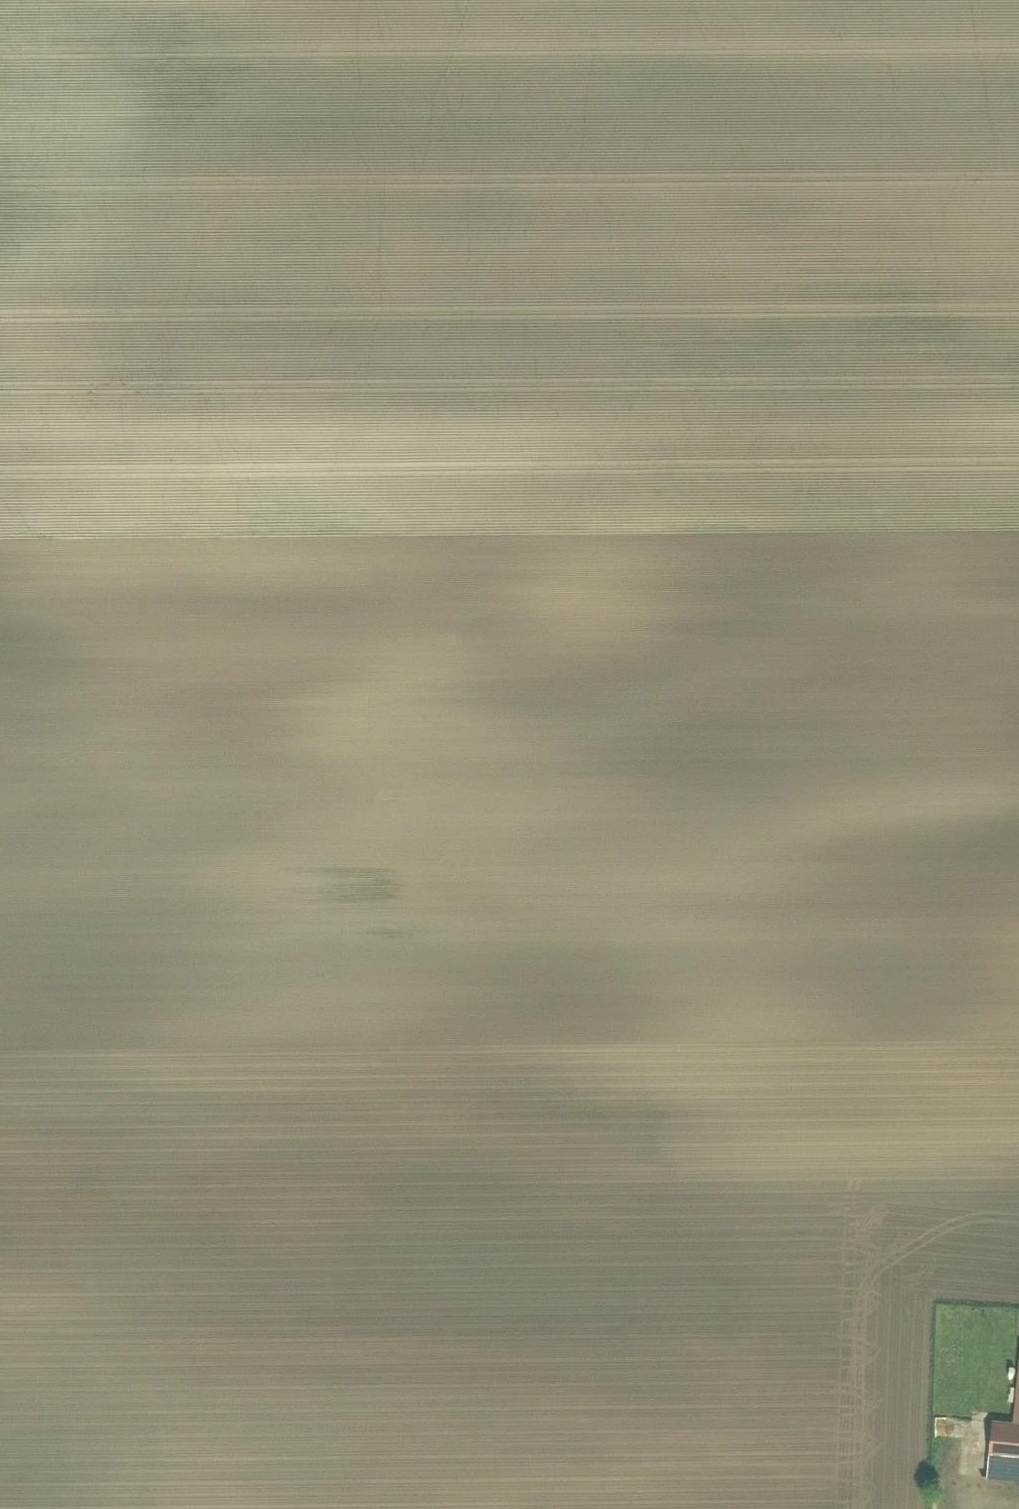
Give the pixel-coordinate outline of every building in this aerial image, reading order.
[(986,1475),(1018,1478),(1018,1341),(1018,1340),(1010,1418),(992,1416),(986,1475)]
